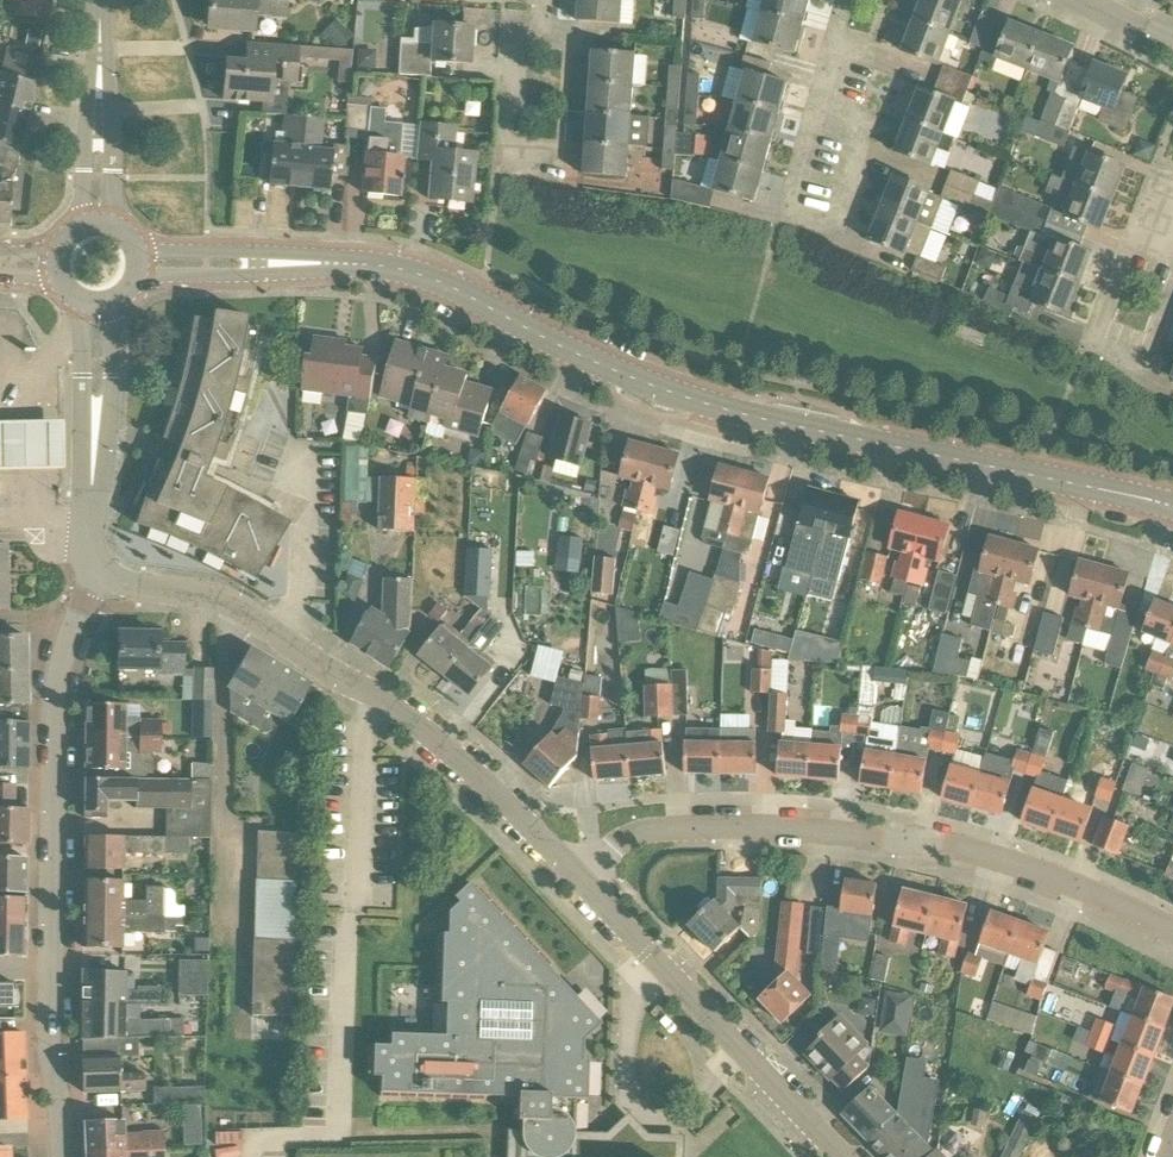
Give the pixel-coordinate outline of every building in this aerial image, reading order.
[(0,5),(0,14),(48,19),(49,0),(1,0),(0,5)] [(287,0),(212,0),(211,11),(216,11),(214,28),(254,32),(255,16),(285,18),(287,0)] [(579,21),(633,24),(635,0),(581,0),(579,21)] [(688,0),(676,0),(675,18),(687,18),(688,0)] [(694,19),(706,20),(707,0),(695,0),(694,19)] [(811,0),(766,0),(763,13),(804,24),(811,0)] [(951,33),(963,2),(959,0),(924,0),(916,20),(951,33)] [(804,24),(763,13),(755,43),(796,54),(804,24)] [(970,44),(984,49),(995,21),(982,15),(973,38),(973,37),(970,44)] [(353,36),(337,19),(323,32),(340,49),(353,36)] [(951,33),(916,20),(904,52),(938,65),(951,33)] [(996,59),(1027,71),(1041,34),(1011,23),(1009,26),(995,21),(984,49),(981,57),(995,63),(996,59)] [(425,78),(426,70),(470,73),(473,28),(433,26),(414,30),(413,40),(401,39),(400,45),(388,44),(386,75),(425,78)] [(43,32),(29,29),(26,46),(39,49),(43,32)] [(1027,71),(1060,84),(1067,66),(1074,47),(1041,34),(1027,71)] [(297,83),(300,47),(249,43),(247,62),(228,61),(225,100),(271,103),(273,81),(297,83)] [(352,64),(353,51),(328,49),(327,62),(352,64)] [(0,76),(0,106),(30,113),(43,60),(7,51),(1,74),(0,76)] [(594,51),(592,82),(634,85),(637,54),(594,51)] [(357,52),(357,69),(375,69),(375,57),(368,52),(357,52)] [(747,71),(769,77),(773,63),(745,56),(741,69),(747,71)] [(1091,75),(1082,99),(1113,110),(1108,123),(1112,125),(1126,130),(1138,99),(1122,93),(1128,76),(1096,64),(1091,75)] [(940,82),(968,93),(974,77),(946,65),(940,82)] [(670,88),(682,89),(683,67),(671,66),(670,88)] [(788,82),(769,77),(747,71),(739,101),(780,112),(788,82)] [(700,95),(702,77),(702,75),(690,74),(688,94),(700,95)] [(634,85),(592,82),(590,113),(632,116),(634,85)] [(922,88),(909,120),(944,134),(956,102),(963,104),(968,93),(940,82),(935,93),(922,88)] [(680,110),(682,89),(670,88),(668,109),(680,110)] [(700,95),(688,94),(687,116),(699,117),(700,95)] [(1053,97),(1043,122),(1056,127),(1067,100),(1054,94),(1053,97)] [(1056,127),(1070,133),(1080,105),(1067,100),(1056,127)] [(780,112),(739,101),(731,131),(772,142),(780,112)] [(0,106),(0,148),(3,148),(21,153),(30,113),(0,106)] [(405,111),(372,108),(350,106),(347,132),(369,134),(364,193),(400,196),(401,181),(404,181),(404,177),(402,176),(403,158),(401,158),(405,111)] [(648,117),(632,116),(590,113),(587,144),(630,147),(646,148),(648,117)] [(269,183),(300,186),(307,117),(286,115),(285,132),(288,133),(287,146),(273,145),(269,183)] [(307,117),(300,186),(331,189),(332,175),(348,177),(348,146),(334,145),(334,151),(319,150),(323,119),(307,117)] [(1037,137),(1037,136),(1042,123),(1026,117),(1021,131),(1037,137)] [(957,139),(944,134),(909,120),(897,152),(931,165),(938,149),(950,154),(957,139)] [(1037,136),(1051,141),(1065,147),(1070,133),(1056,127),(1043,122),(1037,136)] [(430,199),(471,203),(475,155),(453,153),(455,129),(420,126),(417,160),(433,161),(430,199)] [(665,149),(677,150),(679,127),(667,127),(665,149)] [(772,142),(731,131),(722,161),(764,172),(772,142)] [(697,135),(686,134),(684,155),(696,156),(697,135)] [(630,147),(587,144),(585,175),(628,178),(630,147)] [(1063,179),(1079,185),(1113,198),(1125,166),(1109,160),(1075,147),(1063,179)] [(3,148),(1,157),(0,157),(0,226),(11,227),(13,186),(21,153),(3,148)] [(676,170),(677,150),(665,149),(664,169),(676,170)] [(722,161),(714,190),(714,191),(716,191),(756,202),(764,172),(722,161)] [(948,184),(976,195),(981,182),(953,171),(948,184)] [(1113,198),(1079,185),(1063,179),(1054,175),(1048,191),(1073,200),(1066,217),(1051,212),(1053,208),(1001,188),(998,195),(995,203),(1068,231),(1085,238),(1090,226),(1101,230),(1113,198)] [(933,228),(944,201),(945,199),(943,198),(929,193),(930,190),(896,177),(883,209),(933,228)] [(712,208),(716,191),(714,191),(714,190),(674,180),(673,199),(705,207),(712,208)] [(976,195),(948,184),(943,198),(945,199),(944,201),(989,219),(995,203),(976,195)] [(1022,262),(1049,272),(1080,284),(1092,252),(1064,241),(1068,231),(995,203),(989,219),(988,220),(1031,236),(1022,262)] [(906,252),(919,257),(922,258),(922,257),(933,228),(883,209),(870,242),(872,242),(873,241),(905,254),(906,252)] [(1013,255),(1022,262),(1027,247),(1017,245),(1013,255)] [(919,257),(914,271),(942,282),(948,268),(948,267),(922,257),(922,258),(919,257)] [(1080,284),(1049,272),(1042,289),(1017,285),(1012,298),(990,287),(983,301),(1011,315),(1015,308),(1032,314),(1036,304),(1067,316),(1080,284)] [(226,488),(204,478),(213,459),(225,463),(237,429),(246,396),(254,362),(260,328),(248,326),(249,317),(215,312),(214,321),(194,318),(189,349),(182,379),(173,409),(163,440),(170,442),(163,462),(158,460),(150,486),(144,484),(134,504),(142,508),(137,523),(170,536),(198,548),(226,562),(256,580),(265,566),(273,569),(282,549),(277,546),(291,523),(257,503),(226,488)] [(348,412),(349,412),(343,440),(361,442),(366,414),(368,414),(379,358),(363,356),(364,349),(347,346),(348,341),(315,337),(313,356),(308,356),(304,390),(350,396),(348,412)] [(434,412),(436,405),(446,369),(450,357),(398,343),(385,387),(382,398),(399,402),(414,406),(411,418),(430,423),(434,412)] [(430,423),(445,427),(480,437),(493,391),(477,387),(476,391),(465,387),(469,375),(446,369),(436,405),(434,412),(430,423)] [(530,426),(549,392),(522,377),(503,410),(494,425),(493,432),(518,446),(521,440),(529,426),(530,426)] [(592,424),(563,416),(552,458),(581,466),(592,424)] [(0,425),(0,470),(64,469),(62,423),(0,425)] [(544,438),(528,433),(515,471),(528,475),(532,461),(536,462),(544,438)] [(625,507),(639,510),(656,448),(631,442),(622,477),(636,480),(633,492),(629,491),(625,507)] [(368,448),(368,444),(345,443),(343,500),(355,501),(358,501),(366,501),(367,479),(368,448)] [(681,455),(656,448),(639,510),(654,514),(658,499),(654,498),(658,486),(672,490),(681,455)] [(407,465),(407,480),(417,481),(418,465),(418,462),(407,462),(407,465)] [(554,470),(538,465),(534,479),(550,484),(554,470)] [(714,501),(706,529),(729,534),(746,472),(721,466),(711,500),(714,501)] [(725,549),(743,554),(752,548),(761,514),(771,479),(746,472),(729,534),(725,549)] [(407,480),(382,479),(381,531),(416,533),(417,481),(407,480)] [(586,490),(596,493),(598,483),(588,480),(586,490)] [(417,499),(426,499),(429,499),(430,481),(417,481),(417,499)] [(811,538),(806,554),(819,558),(836,496),(811,489),(801,524),(816,528),(813,539),(811,538)] [(836,496),(819,558),(814,577),(839,583),(861,503),(836,496)] [(637,514),(624,511),(619,528),(632,532),(637,514)] [(896,578),(909,582),(926,520),(901,513),(891,548),(905,552),(902,563),(899,562),(895,578),(896,578)] [(951,526),(926,520),(909,582),(908,585),(922,589),(928,570),(924,569),(927,558),(941,561),(951,526)] [(584,539),(561,537),(559,557),(582,559),(584,539)] [(995,620),(1015,543),(991,537),(981,572),(976,570),(969,597),(980,599),(973,628),(992,633),(995,620)] [(1015,543),(995,620),(1007,623),(1011,609),(1013,609),(1018,594),(1014,593),(1017,581),(1031,585),(1040,550),(1015,543)] [(483,609),(489,614),(490,597),(492,598),(494,550),(469,549),(467,596),(469,596),(469,598),(483,609)] [(870,552),(863,580),(882,585),(890,557),(870,552)] [(616,559),(596,557),(593,594),(613,595),(616,559)] [(1089,629),(1105,567),(1081,560),(1071,595),(1085,599),(1082,611),(1079,610),(1075,625),(1089,629)] [(1105,567),(1089,629),(1084,645),(1098,649),(1100,641),(1111,645),(1106,664),(1123,668),(1139,613),(1121,608),(1130,574),(1105,567)] [(957,576),(939,571),(929,610),(946,615),(957,576)] [(715,581),(692,573),(675,624),(697,632),(715,581)] [(343,593),(356,603),(364,581),(350,574),(343,593)] [(717,575),(715,581),(697,632),(718,639),(719,636),(728,640),(736,616),(732,615),(742,584),(717,575)] [(410,632),(413,579),(387,578),(386,616),(374,608),(354,644),(391,669),(404,649),(405,649),(412,633),(410,632)] [(892,593),(905,596),(908,585),(909,582),(896,578),(892,593)] [(1172,643),(1172,642),(1172,608),(1156,601),(1144,632),(1160,638),(1172,643)] [(639,614),(617,608),(619,630),(640,628),(639,614)] [(421,655),(447,675),(493,617),(489,614),(483,609),(479,614),(462,635),(447,623),(421,655)] [(1046,616),(1037,653),(1055,658),(1065,621),(1046,616)] [(503,625),(493,617),(447,675),(472,695),(497,663),(482,651),(493,638),(503,625)] [(121,633),(120,669),(158,670),(158,675),(185,676),(185,645),(160,645),(160,634),(121,633)] [(795,640),(791,654),(790,659),(813,662),(820,639),(797,633),(795,640)] [(788,639),(773,635),(769,648),(784,652),(791,654),(795,640),(788,639)] [(28,670),(28,637),(0,637),(0,671),(28,670)] [(959,661),(964,642),(944,637),(933,676),(968,680),(972,664),(959,661)] [(531,674),(556,681),(564,650),(539,644),(531,674)] [(231,687),(277,713),(292,720),(313,684),(252,649),(231,687)] [(1167,656),(1155,651),(1148,669),(1156,672),(1160,674),(1167,656)] [(1160,674),(1169,677),(1172,679),(1172,658),(1167,656),(1160,674)] [(26,723),(25,704),(29,704),(28,670),(0,671),(0,723),(26,723)] [(671,672),(672,716),(672,717),(689,716),(688,690),(687,690),(687,671),(671,672)] [(754,671),(753,695),(771,696),(772,672),(754,671)] [(212,700),(213,673),(193,672),(192,700),(212,700)] [(1164,690),(1169,677),(1160,674),(1156,672),(1151,684),(1164,690)] [(585,683),(582,719),(599,721),(601,697),(603,677),(586,676),(585,683)] [(580,734),(582,719),(585,683),(559,677),(552,705),(565,708),(564,715),(552,734),(524,765),(551,788),(578,757),(580,734)] [(647,717),(672,716),(671,685),(646,686),(647,717)] [(788,697),(771,696),(769,731),(784,732),(786,732),(786,731),(788,697)] [(212,700),(192,700),(192,738),(212,738),(212,700)] [(87,704),(87,737),(162,738),(162,722),(141,721),(141,720),(126,719),(127,705),(87,704)] [(923,730),(919,748),(899,745),(892,788),(923,794),(930,750),(943,752),(947,733),(950,715),(934,712),(931,731),(923,730)] [(859,717),(846,715),(845,730),(844,734),(857,736),(859,717)] [(870,730),(872,718),(859,717),(857,736),(869,737),(861,783),(892,788),(899,745),(901,735),(870,730)] [(0,723),(0,770),(29,770),(29,723),(26,723),(0,723)] [(722,729),(721,774),(757,774),(758,743),(757,743),(757,729),(739,729),(739,726),(722,726),(722,729)] [(1043,774),(1055,732),(1040,728),(1032,754),(1026,774),(1038,778),(1041,778),(1043,774)] [(632,777),(628,732),(628,729),(610,731),(611,734),(593,735),(594,749),(593,749),(596,780),(632,777)] [(628,732),(632,777),(667,774),(665,743),(663,743),(662,729),(628,732)] [(686,774),(721,774),(722,729),(688,729),(687,742),(686,742),(686,774)] [(786,731),(786,732),(784,732),(784,743),(781,743),(779,776),(810,778),(812,745),(813,733),(786,731)] [(961,736),(947,733),(943,752),(958,755),(961,736)] [(1145,752),(1151,740),(1137,735),(1132,747),(1145,752)] [(162,738),(87,737),(86,770),(147,770),(147,754),(162,754),(162,738)] [(840,781),(843,747),(812,745),(810,778),(840,781)] [(1026,774),(1032,754),(1018,752),(1016,761),(1013,770),(1015,771),(1026,774)] [(988,753),(982,775),(973,807),(1003,815),(1012,784),(1015,771),(1013,770),(1016,761),(988,753)] [(191,762),(191,781),(211,781),(211,763),(191,762)] [(973,807),(982,775),(952,768),(944,798),(973,807)] [(1069,783),(1043,774),(1041,778),(1038,778),(1024,821),(1053,831),(1063,801),(1069,783)] [(1104,778),(1097,799),(1111,804),(1118,783),(1104,778)] [(172,809),(172,838),(189,838),(211,838),(211,781),(191,781),(86,779),(85,818),(108,818),(108,810),(120,810),(120,801),(136,801),(136,808),(172,809)] [(1140,797),(1144,785),(1128,779),(1124,791),(1140,797)] [(28,845),(29,809),(15,809),(15,784),(0,784),(0,844),(28,845)] [(1082,841),(1091,811),(1063,801),(1053,831),(1082,841)] [(1102,822),(1093,845),(1119,855),(1128,831),(1102,822)] [(257,831),(255,880),(297,881),(299,833),(259,831),(257,831)] [(189,838),(172,838),(86,837),(85,869),(124,869),(125,854),(188,855),(189,838)] [(28,859),(0,858),(0,892),(27,893),(28,859)] [(764,929),(763,879),(720,880),(720,898),(716,901),(690,925),(716,952),(741,929),(752,940),(764,929)] [(854,928),(872,931),(878,884),(847,880),(842,912),(826,910),(824,933),(840,936),(841,929),(853,931),(854,928)] [(85,914),(165,915),(166,887),(147,886),(147,900),(124,900),(124,881),(85,881),(85,914)] [(391,1034),(391,1048),(377,1047),(376,1057),(369,1056),(368,1074),(381,1075),(381,1093),(381,1097),(519,1102),(518,1121),(523,1121),(522,1133),(576,1135),(577,1099),(588,1100),(589,1059),(584,1059),(584,1040),(602,1024),(549,968),(552,965),(479,886),(476,889),(470,883),(454,897),(461,904),(452,913),(451,927),(444,927),(443,934),(440,934),(437,1003),(446,1003),(445,1035),(431,1035),(431,1031),(392,1030),(392,1034),(391,1034)] [(928,934),(937,897),(904,889),(895,926),(896,926),(892,942),(907,946),(911,930),(928,934)] [(937,897),(928,934),(944,938),(940,954),(955,958),(959,942),(960,942),(969,906),(937,897)] [(27,928),(27,898),(0,898),(0,927),(27,928)] [(797,978),(805,906),(784,904),(781,928),(775,987),(762,1000),(784,1023),(811,996),(797,978)] [(823,954),(823,938),(824,933),(825,910),(826,906),(812,905),(808,953),(823,954)] [(1011,953),(1022,923),(992,912),(981,943),(1011,953)] [(123,933),(165,933),(165,915),(85,914),(84,947),(123,948),(123,933)] [(175,915),(165,915),(165,933),(175,933),(175,915)] [(1022,923),(1011,953),(1006,967),(1020,971),(1019,973),(1035,978),(1029,995),(1043,1000),(1061,953),(1046,947),(1051,933),(1022,923)] [(26,957),(27,928),(0,927),(0,957),(26,957)] [(293,1015),(296,940),(255,939),(252,1014),(293,1015)] [(960,970),(976,976),(983,957),(966,951),(960,970)] [(877,952),(870,978),(886,981),(892,955),(877,952)] [(1060,971),(1074,976),(1078,964),(1064,959),(1060,971)] [(207,963),(178,963),(178,997),(207,998),(207,963)] [(83,1004),(140,1005),(161,1005),(161,988),(138,987),(138,991),(126,991),(126,972),(84,971),(83,1004)] [(1135,1017),(1165,1028),(1172,1008),(1172,998),(1112,975),(1108,984),(1123,989),(1116,1009),(1135,1017)] [(935,985),(922,982),(920,991),(932,994),(935,985)] [(19,989),(16,989),(15,983),(0,984),(0,1019),(16,1019),(16,1008),(19,1008),(20,1005),(21,1003),(21,1001),(21,1000),(21,998),(21,995),(20,992),(19,989)] [(882,992),(881,1033),(910,1034),(912,993),(882,992)] [(993,1002),(987,1020),(1004,1026),(1017,1030),(1023,1012),(993,1002)] [(140,1017),(140,1005),(83,1004),(83,1039),(118,1039),(119,1039),(188,1038),(188,1016),(140,1017)] [(873,1050),(841,1016),(820,1036),(823,1038),(807,1053),(832,1079),(834,1077),(845,1089),(844,1090),(845,1091),(870,1067),(873,1050)] [(1165,1028),(1135,1017),(1124,1045),(1154,1057),(1165,1028)] [(805,1055),(819,1027),(803,1020),(790,1048),(805,1055)] [(1094,1033),(1111,1040),(1117,1027),(1099,1020),(1094,1033)] [(27,1076),(25,1033),(0,1034),(0,1077),(27,1076)] [(1111,1040),(1094,1033),(1089,1047),(1106,1054),(1111,1040)] [(119,1039),(118,1039),(83,1039),(84,1058),(83,1058),(84,1093),(145,1090),(144,1074),(120,1075),(120,1057),(119,1039)] [(1033,1057),(1045,1062),(1050,1049),(1038,1045),(1033,1057)] [(1154,1057),(1124,1045),(1113,1074),(1143,1085),(1154,1057)] [(918,1094),(921,1071),(905,1069),(902,1092),(898,1115),(870,1142),(885,1156),(930,1156),(934,1153),(908,1126),(915,1115),(918,1094)] [(1143,1085),(1113,1074),(1102,1103),(1132,1114),(1143,1085)] [(28,1119),(27,1076),(0,1077),(0,1120),(28,1119)] [(153,1105),(181,1104),(204,1103),(204,1087),(190,1088),(153,1089),(153,1105)] [(844,1114),(870,1142),(898,1115),(871,1087),(844,1114)] [(983,1128),(987,1110),(975,1108),(971,1125),(983,1128)] [(1039,1116),(1023,1109),(1001,1156),(1021,1156),(1039,1116)] [(87,1155),(166,1153),(166,1132),(125,1133),(125,1121),(87,1122),(87,1155)] [(183,1127),(184,1146),(202,1146),(201,1126),(183,1127)] [(676,1138),(628,1137),(623,1131),(618,1127),(608,1136),(576,1135),(522,1133),(511,1133),(510,1156),(675,1156),(676,1138)] [(11,1148),(0,1149),(0,1156),(11,1156),(11,1148)]
